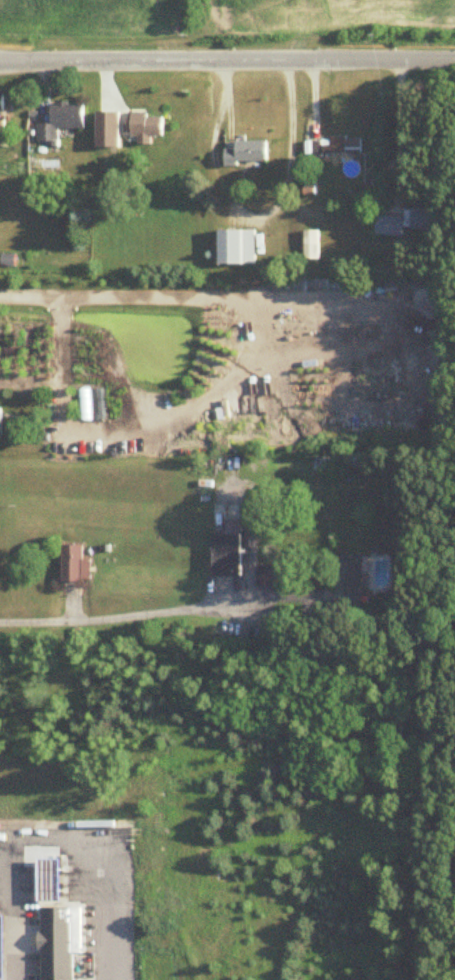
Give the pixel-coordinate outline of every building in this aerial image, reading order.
[(8,113),(8,96),(0,96),(0,113),(8,113)] [(52,103),(52,125),(40,125),(39,143),(59,143),(59,129),(84,130),(84,104),(52,103)] [(115,138),(115,106),(97,106),(97,138),(115,138)] [(164,137),(164,115),(129,115),(129,137),(164,137)] [(305,156),(361,156),(362,139),(305,138),(305,156)] [(237,142),(237,162),(268,162),(268,142),(237,142)] [(403,237),(403,229),(446,231),(447,212),(406,209),(405,218),(378,216),(377,236),(403,237)] [(254,265),(254,231),(219,231),(219,265),(254,265)] [(318,261),(318,232),(304,232),(304,261),(318,261)] [(300,335),(300,322),(287,322),(287,335),(300,335)] [(104,389),(78,389),(78,421),(104,421),(104,389)] [(213,536),(213,578),(242,578),(242,536),(213,536)] [(63,583),(85,583),(85,546),(63,546),(63,583)] [(280,588),(280,566),(258,566),(258,588),(280,588)] [(41,859),(41,900),(62,900),(62,859),(41,859)] [(42,932),(38,932),(38,950),(42,950),(41,979),(80,979),(92,979),(92,969),(80,969),(81,953),(91,953),(91,940),(83,940),(83,922),(42,921),(42,932)]
